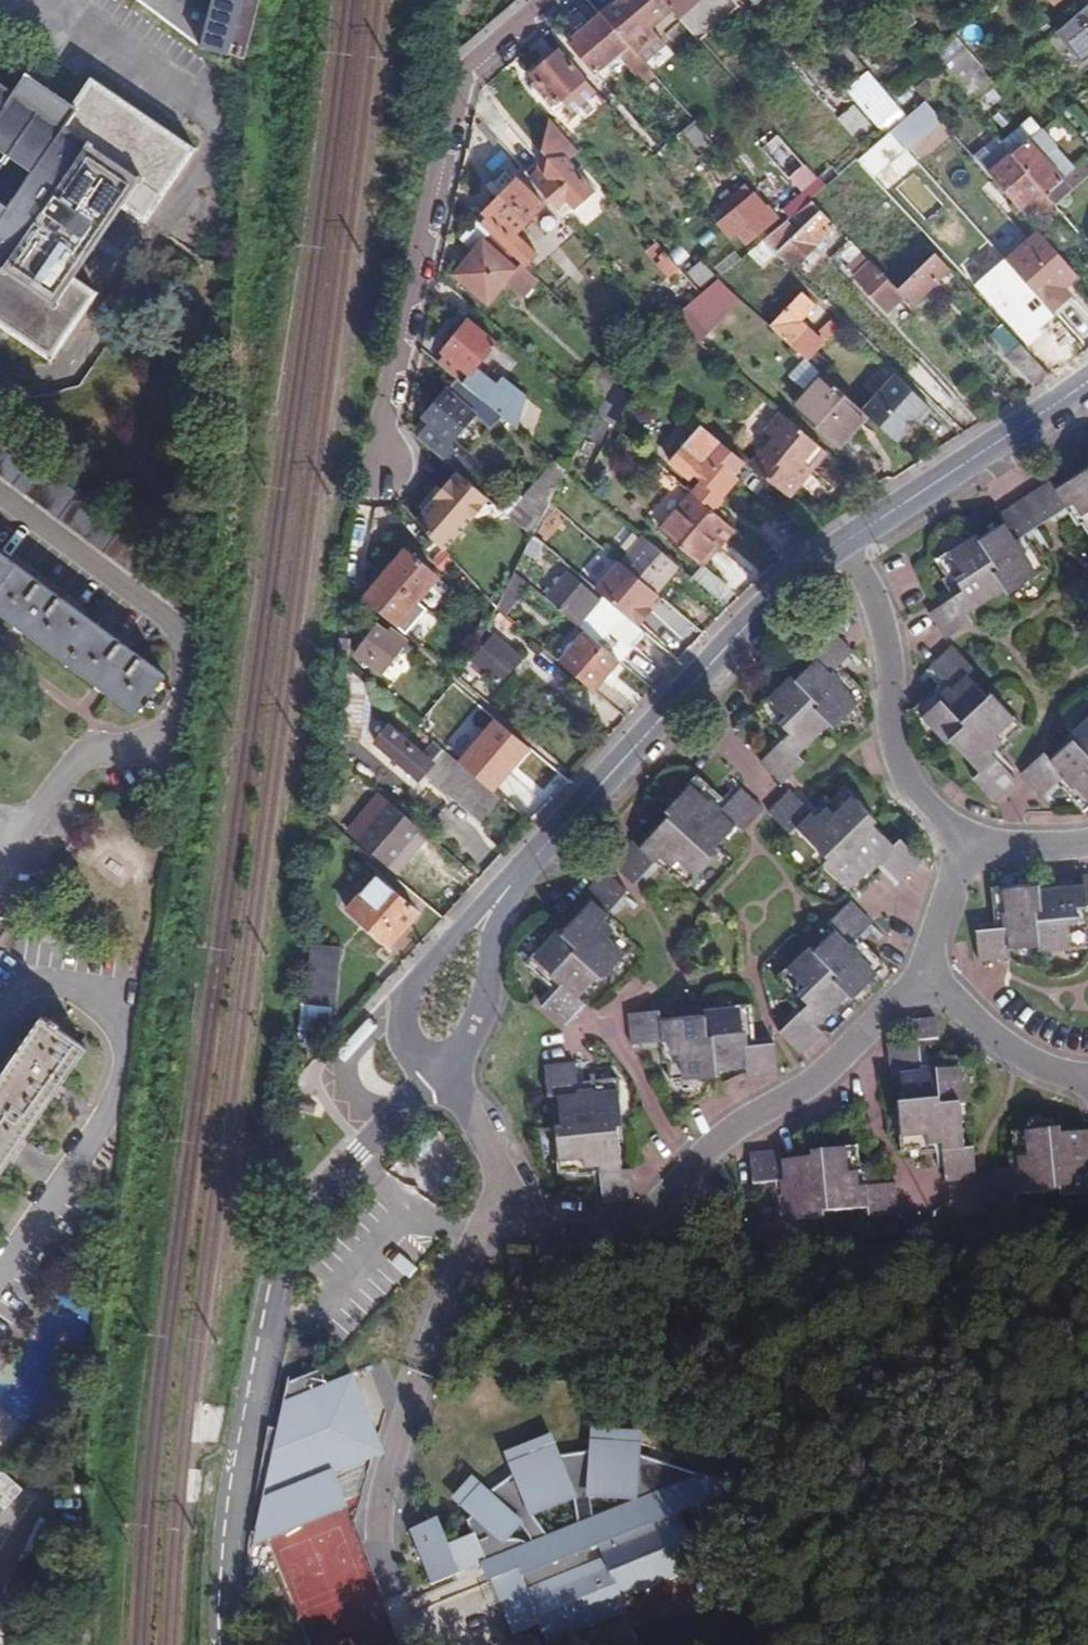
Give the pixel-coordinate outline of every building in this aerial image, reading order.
[(198,44),(210,0),(140,0),(198,44)] [(250,0),(210,0),(198,44),(235,54),(250,0)] [(668,44),(653,27),(630,0),(618,0),(603,13),(636,50),(651,38),(661,50),(668,44)] [(666,0),(630,0),(653,27),(674,9),(666,0)] [(1080,12),(1086,19),(1082,23),(1087,30),(1087,5),(1080,12)] [(972,104),(997,83),(976,59),(997,40),(993,20),(984,11),(930,57),(972,104)] [(636,50),(603,13),(573,39),(599,69),(620,51),(641,76),(652,67),(636,50)] [(561,50),(534,73),(542,82),(537,86),(554,105),(561,98),(572,109),(592,92),(582,81),(586,77),(561,50)] [(892,115),(901,107),(900,105),(891,95),(869,70),(850,87),(882,125),(892,115)] [(54,360),(100,291),(77,276),(123,207),(147,223),(198,147),(90,75),(72,103),(27,73),(13,95),(0,87),(0,324),(54,360)] [(891,95),(900,105),(912,95),(904,85),(891,95)] [(1008,99),(988,118),(1003,133),(1022,115),(1008,99)] [(945,122),(928,102),(910,117),(894,131),(903,142),(911,151),(945,122)] [(838,111),(841,137),(861,134),(858,109),(838,111)] [(581,151),(550,116),(542,147),(549,154),(544,171),(532,181),(546,196),(558,186),(586,220),(607,202),(571,159),(581,151)] [(696,119),(685,130),(709,157),(720,147),(696,119)] [(999,137),(1015,154),(1026,144),(1011,127),(999,137)] [(1056,203),(1087,175),(1087,157),(1077,166),(1063,178),(1046,159),(1060,147),(1044,128),(1026,144),(1015,154),(1056,203)] [(1064,213),(1056,203),(1015,154),(999,137),(998,136),(976,156),(991,174),(1023,210),(1037,197),(1055,218),(1064,213)] [(976,156),(960,139),(948,149),(977,185),(991,174),(976,156)] [(783,140),(770,151),(795,180),(808,169),(783,140)] [(852,149),(861,158),(870,151),(861,141),(852,149)] [(809,165),(828,187),(860,160),(861,158),(852,149),(847,154),(842,147),(826,160),(821,155),(809,165)] [(1077,166),(1060,147),(1046,159),(1063,178),(1077,166)] [(500,194),(482,212),(496,226),(493,229),(510,246),(527,229),(523,225),(544,204),(516,177),(513,177),(508,172),(493,187),(500,194)] [(754,241),(781,217),(765,199),(761,201),(754,193),(752,195),(746,188),(724,206),(730,214),(721,223),(733,237),(743,228),(754,241)] [(765,240),(780,254),(784,252),(796,269),(818,250),(823,256),(831,249),(826,242),(841,230),(813,200),(765,240)] [(990,202),(968,220),(997,256),(1019,238),(990,202)] [(515,269),(521,260),(478,219),(461,240),(475,252),(483,243),(515,269)] [(1040,228),(1004,258),(1053,316),(1073,300),(1066,291),(1082,278),(1040,228)] [(765,240),(753,250),(766,266),(780,254),(765,240)] [(483,243),(475,252),(455,276),(464,283),(461,288),(479,302),(482,298),(487,303),(515,269),(483,243)] [(665,272),(676,262),(665,249),(654,258),(665,272)] [(897,290),(865,256),(851,269),(890,310),(904,298),(897,290)] [(904,298),(913,305),(949,271),(935,256),(897,290),(904,298)] [(690,284),(706,272),(696,259),(680,271),(690,284)] [(672,319),(702,345),(744,301),(720,278),(672,319)] [(801,296),(772,327),(808,361),(840,330),(831,322),(819,335),(821,337),(817,341),(801,325),(816,308),(801,296)] [(444,352),(437,361),(455,376),(482,399),(495,383),(476,366),(495,341),(465,317),(439,348),(444,352)] [(1000,324),(986,335),(1002,355),(1015,345),(1000,324)] [(1035,391),(1051,381),(1019,347),(1006,360),(1035,391)] [(414,432),(453,465),(464,451),(449,437),(470,412),(486,426),(498,412),(482,399),(455,376),(423,414),(427,417),(414,432)] [(921,426),(934,413),(895,376),(860,410),(869,418),(896,443),(918,423),(921,426)] [(860,410),(824,377),(796,406),(840,448),(869,418),(860,410)] [(423,414),(410,429),(414,432),(427,417),(423,414)] [(754,466),(791,497),(812,471),(806,465),(820,448),(783,416),(765,440),(770,445),(754,466)] [(702,481),(692,492),(712,509),(722,496),(739,475),(735,472),(746,460),(705,426),(671,462),(690,477),(693,473),(702,481)] [(196,620),(213,594),(0,436),(0,475),(196,620)] [(812,471),(826,454),(820,448),(806,465),(812,471)] [(549,506),(567,470),(549,455),(517,492),(503,508),(534,535),(543,517),(549,506)] [(959,592),(934,610),(950,635),(977,617),(973,610),(1010,585),(1012,589),(1049,564),(1035,541),(1027,547),(1020,536),(1028,531),(1071,501),(1078,496),(1085,505),(1083,508),(1087,515),(1087,516),(1087,466),(1061,484),(1055,478),(1004,511),(1008,519),(984,535),(981,531),(942,557),(953,574),(957,579),(961,577),(967,587),(959,592)] [(458,470),(454,475),(485,501),(489,496),(458,470)] [(417,519),(446,549),(485,501),(454,475),(452,477),(450,476),(434,494),(436,496),(417,519)] [(489,496),(503,508),(517,492),(504,480),(489,496)] [(719,546),(734,528),(716,512),(712,509),(692,492),(656,536),(693,567),(713,542),(719,546)] [(722,496),(712,509),(716,512),(725,500),(722,496)] [(1078,496),(1071,501),(1082,518),(1087,515),(1083,508),(1085,505),(1078,496)] [(585,537),(549,506),(543,517),(550,522),(536,539),(545,547),(564,563),(585,537)] [(1027,547),(1035,541),(1028,531),(1020,536),(1027,547)] [(678,565),(643,535),(620,561),(655,591),(678,565)] [(533,537),(515,573),(527,582),(545,547),(536,539),(533,537)] [(713,542),(693,567),(697,571),(719,546),(713,542)] [(384,575),(417,602),(438,577),(405,550),(384,575)] [(137,708),(165,670),(0,551),(0,610),(137,708)] [(580,576),(604,596),(613,585),(590,565),(580,576)] [(527,582),(515,573),(506,591),(518,601),(527,582)] [(950,576),(959,592),(967,587),(961,577),(957,579),(953,574),(950,576)] [(384,575),(366,597),(399,625),(417,602),(384,575)] [(585,630),(588,632),(597,621),(589,614),(600,601),(570,577),(549,600),(585,630)] [(793,732),(786,739),(764,761),(784,782),(807,760),(800,753),(831,722),(836,726),(868,692),(851,675),(845,680),(836,671),(842,665),(856,649),(835,628),(813,649),(820,655),(798,676),(796,674),(762,707),(776,720),(782,725),(785,723),(793,732)] [(595,689),(620,659),(588,632),(585,630),(560,660),(595,689)] [(392,631),(375,651),(390,664),(407,644),(392,631)] [(499,635),(475,661),(499,684),(524,656),(499,635)] [(946,693),(941,687),(921,706),(950,739),(954,735),(983,768),(977,774),(999,797),(1021,776),(1001,753),(994,746),(1001,738),(1004,741),(1011,735),(1025,721),(995,688),(990,691),(971,670),(976,665),(955,643),(934,663),(949,680),(955,685),(946,693)] [(366,677),(337,652),(330,727),(359,730),(366,677)] [(845,680),(851,675),(842,665),(836,671),(845,680)] [(949,680),(941,687),(946,693),(955,685),(949,680)] [(438,721),(460,729),(467,708),(445,701),(438,721)] [(1062,776),(1069,770),(1077,779),(1071,786),(1087,804),(1087,717),(1073,731),(1076,734),(1055,753),(1049,748),(1026,769),(1047,791),(1062,776)] [(771,725),(786,739),(793,732),(785,723),(782,725),(776,720),(771,725)] [(485,819),(504,797),(483,779),(455,754),(444,745),(439,751),(442,755),(438,761),(395,722),(379,740),(423,778),(430,771),(485,819)] [(994,746),(1001,753),(1015,740),(1011,735),(1004,741),(1001,738),(994,746)] [(1069,770),(1062,776),(1071,786),(1077,779),(1069,770)] [(638,883),(657,862),(664,855),(672,862),(670,865),(676,870),(690,883),(721,849),(718,846),(737,825),(744,831),(765,809),(742,788),(728,803),(722,809),(714,801),(719,795),(699,778),(669,810),(671,812),(641,846),(635,841),(615,862),(638,883)] [(824,818),(816,811),(795,789),(775,810),(795,831),(801,825),(832,856),(828,860),(860,893),(879,874),(873,869),(881,860),(888,866),(904,881),(925,859),(904,837),(898,843),(878,824),(882,819),(850,786),(836,800),(830,806),(833,808),(824,818)] [(728,803),(719,795),(714,801),(722,809),(728,803)] [(832,797),(816,811),(824,818),(833,808),(830,806),(836,800),(832,797)] [(391,862),(421,828),(392,803),(362,838),(391,862)] [(664,855),(657,862),(672,875),(676,870),(670,865),(672,862),(664,855)] [(873,869),(879,874),(888,866),(881,860),(873,869)] [(350,886),(361,897),(376,879),(366,868),(350,886)] [(1000,924),(981,926),(984,957),(1013,953),(1012,945),(1042,942),(1043,947),(1087,942),(1087,921),(1086,913),(1082,912),(1081,902),(1087,902),(1087,870),(1087,878),(1044,884),(1043,880),(998,886),(1000,912),(1009,911),(1010,922),(1000,924)] [(560,931),(537,956),(530,965),(549,982),(556,976),(563,983),(557,990),(544,1005),(567,1025),(587,1003),(581,997),(600,977),(603,980),(634,945),(621,932),(614,927),(612,929),(604,922),(610,915),(631,892),(608,871),(587,893),(593,899),(563,934),(560,931)] [(376,879),(361,897),(351,908),(393,944),(422,910),(381,874),(376,879)] [(812,999),(804,1006),(784,1028),(805,1049),(825,1029),(821,1022),(852,992),(856,995),(887,963),(869,945),(863,950),(855,942),(861,936),(875,921),(854,899),(834,919),(839,925),(819,946),(814,941),(782,974),(795,988),(802,994),(804,992),(812,999)] [(1000,912),(1000,924),(1010,922),(1009,911),(1000,912)] [(624,928),(610,915),(604,922),(612,929),(614,927),(621,932),(624,928)] [(863,950),(869,945),(861,936),(855,942),(863,950)] [(313,940),(306,998),(334,1001),(340,943),(313,940)] [(556,976),(549,982),(557,990),(563,983),(556,976)] [(791,992),(804,1006),(812,999),(804,992),(802,994),(795,988),(791,992)] [(635,1040),(667,1038),(675,1037),(676,1049),(674,1049),(674,1057),(674,1076),(719,1074),(720,1068),(750,1066),(750,1073),(780,1071),(778,1040),(757,1041),(747,1042),(746,1030),(756,1029),(753,1002),(709,1006),(708,1012),(665,1016),(664,1008),(633,1010),(635,1040)] [(944,1138),(945,1148),(949,1178),(979,1174),(977,1146),(969,1146),(963,1102),(968,1101),(963,1057),(936,1060),(936,1067),(926,1068),(925,1061),(923,1039),(941,1037),(938,1018),(912,1021),(912,1041),(892,1043),(894,1070),(903,1070),(906,1100),(901,1100),(906,1146),(926,1144),(932,1143),(932,1139),(944,1138)] [(87,1050),(41,1019),(0,1080),(0,1176),(87,1050)] [(757,1041),(756,1029),(746,1030),(747,1042),(757,1041)] [(675,1037),(667,1038),(668,1058),(674,1057),(674,1049),(676,1049),(675,1037)] [(936,1067),(936,1060),(925,1061),(926,1068),(936,1067)] [(582,1093),(581,1084),(579,1063),(549,1066),(550,1095),(560,1095),(562,1124),(559,1125),(563,1171),(583,1169),(589,1168),(589,1163),(600,1162),(601,1172),(604,1201),(636,1199),(633,1169),(625,1169),(621,1126),(626,1125),(622,1080),(596,1082),(596,1090),(582,1093)] [(596,1082),(581,1084),(582,1093),(596,1090),(596,1082)] [(1065,1129),(1063,1125),(1018,1130),(1020,1148),(1021,1155),(1025,1156),(1025,1168),(1016,1169),(986,1171),(989,1203),(1018,1200),(1018,1191),(1061,1186),(1062,1191),(1087,1189),(1087,1127),(1065,1129)] [(927,1150),(945,1148),(944,1138),(932,1139),(932,1143),(926,1144),(927,1150)] [(786,1191),(779,1192),(781,1220),(825,1216),(825,1210),(870,1205),(871,1214),(901,1211),(897,1180),(868,1183),(858,1184),(857,1173),(860,1172),(859,1163),(857,1145),(812,1149),(811,1153),(784,1157),(783,1149),(753,1152),(756,1183),(778,1180),(785,1180),(786,1191)] [(1021,1155),(1020,1148),(1014,1149),(1016,1169),(1025,1168),(1025,1156),(1021,1155)] [(589,1168),(583,1169),(584,1174),(601,1172),(600,1162),(589,1163),(589,1168)] [(858,1184),(868,1183),(866,1163),(859,1163),(860,1172),(857,1173),(858,1184)] [(778,1180),(779,1192),(786,1191),(785,1180),(778,1180)] [(279,1431),(269,1430),(255,1503),(317,1478),(313,1469),(358,1452),(350,1390),(327,1400),(325,1388),(322,1371),(288,1385),(279,1431)] [(354,1376),(325,1388),(327,1400),(350,1390),(358,1452),(313,1469),(317,1478),(327,1474),(336,1470),(338,1473),(385,1454),(354,1376)] [(470,1539),(456,1539),(437,1549),(435,1516),(402,1533),(427,1580),(480,1578),(510,1636),(531,1625),(542,1644),(550,1644),(623,1607),(623,1601),(662,1581),(660,1555),(676,1546),(675,1513),(684,1509),(683,1491),(632,1493),(629,1438),(580,1441),(581,1457),(554,1459),(541,1434),(501,1455),(503,1491),(499,1485),(477,1496),(470,1481),(446,1493),(470,1539)] [(341,1480),(338,1473),(336,1470),(327,1474),(331,1483),(341,1480)] [(3,1472),(0,1475),(0,1518),(25,1491),(3,1472)] [(255,1503),(252,1533),(257,1530),(257,1545),(350,1508),(341,1480),(331,1483),(327,1474),(317,1478),(255,1503)] [(66,1527),(42,1517),(0,1597),(0,1644),(5,1644),(66,1527)]
